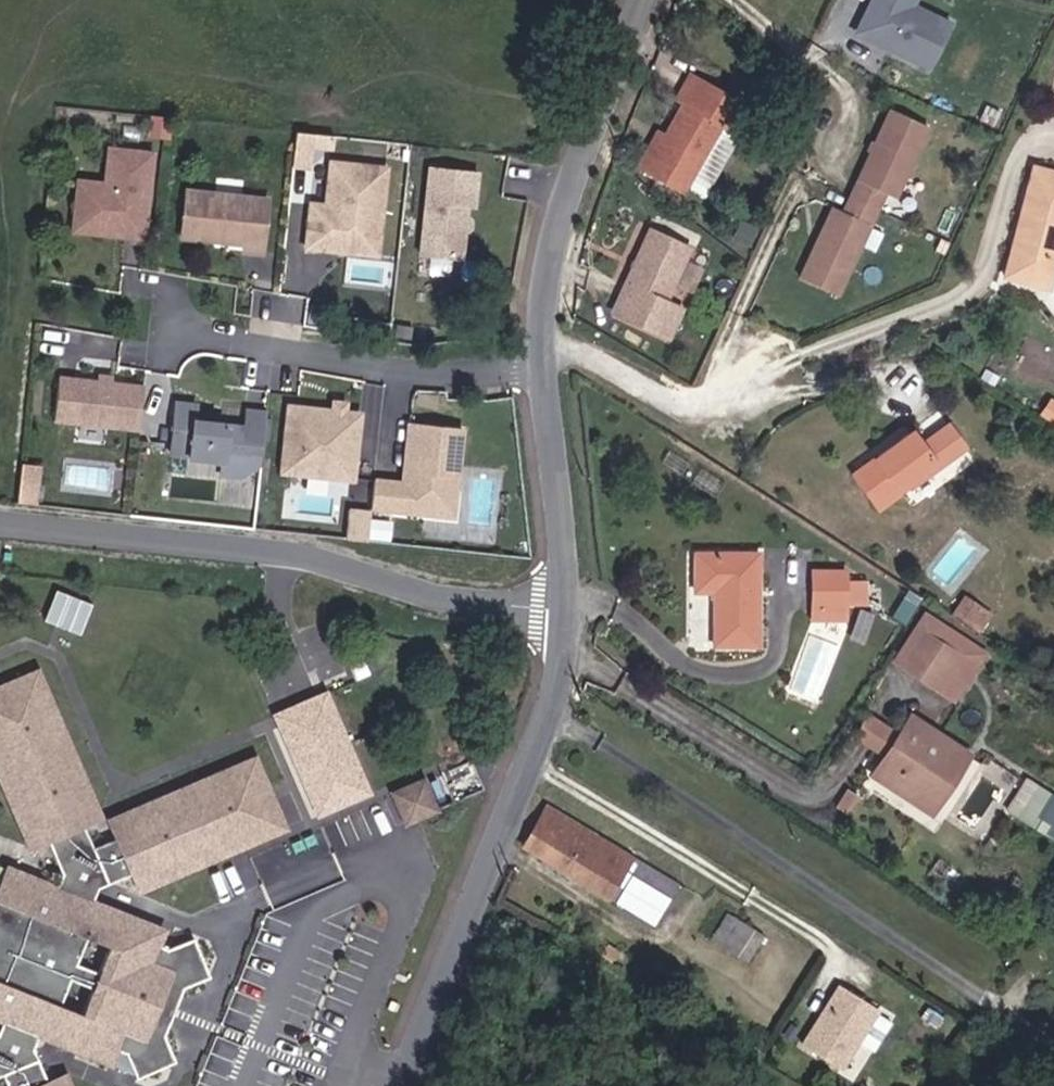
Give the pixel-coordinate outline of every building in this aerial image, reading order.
[(853,0),(843,0),(837,12),(868,27),(853,0)] [(937,3),(930,0),(853,0),(868,27),(870,23),(875,26),(874,30),(915,50),(937,3)] [(655,85),(662,90),(677,67),(670,63),(655,85)] [(729,100),(677,67),(662,90),(641,124),(619,158),(658,183),(701,114),(714,123),(729,100)] [(887,193),(896,196),(929,123),(885,108),(844,206),(830,201),(796,278),(842,296),(887,193)] [(102,147),(87,145),(83,176),(94,190),(111,191),(111,186),(121,187),(119,199),(140,201),(149,116),(106,112),(102,147)] [(658,183),(671,191),(714,123),(701,114),(658,183)] [(320,167),(305,165),(300,209),(319,211),(320,205),(329,206),(335,213),(345,214),(374,190),(380,130),(325,124),(320,167)] [(470,134),(422,129),(413,215),(454,220),(460,166),(467,167),(470,134)] [(688,186),(705,197),(736,151),(719,140),(688,186)] [(83,176),(87,145),(75,144),(70,193),(119,199),(121,187),(111,186),(111,191),(94,190),(83,176)] [(1051,160),(1016,151),(984,269),(1033,283),(1051,215),(1053,215),(1053,151),(1051,160)] [(264,162),(183,153),(178,200),(241,207),(240,213),(258,215),(264,162)] [(374,190),(345,214),(371,216),(374,190)] [(688,305),(669,297),(694,244),(656,226),(618,309),(675,335),(688,305)] [(314,286),(315,276),(306,275),(304,284),(314,286)] [(140,425),(145,381),(113,378),(100,376),(60,372),(55,416),(140,425)] [(330,403),(286,398),(278,474),(361,483),(370,408),(349,406),(350,394),(331,392),(330,403)] [(1044,395),(1035,409),(1053,420),(1053,419),(1053,402),(1044,395)] [(201,400),(175,397),(167,454),(249,464),(252,443),(265,445),(270,408),(253,406),(250,423),(199,417),(201,400)] [(404,478),(376,475),(373,504),(428,510),(457,486),(463,426),(409,420),(405,467),(408,467),(407,474),(404,478)] [(852,474),(876,511),(965,444),(950,423),(925,443),(914,427),(852,474)] [(41,434),(23,432),(22,444),(40,446),(41,434)] [(40,446),(22,444),(20,467),(38,468),(40,446)] [(457,486),(428,510),(455,513),(457,486)] [(369,537),(372,508),(351,506),(348,535),(369,537)] [(724,639),(766,639),(767,546),(704,547),(704,579),(723,580),(724,639)] [(849,562),(814,566),(818,602),(853,598),(853,594),(875,592),(872,567),(850,570),(849,562)] [(86,633),(98,603),(57,587),(45,617),(86,633)] [(946,604),(975,622),(986,604),(957,587),(946,604)] [(818,602),(820,614),(855,610),(853,598),(818,602)] [(952,690),(979,649),(918,609),(891,649),(905,658),(925,630),(957,649),(936,679),(952,690)] [(905,658),(936,679),(957,649),(925,630),(905,658)] [(7,1009),(1,1022),(0,1022),(0,1063),(3,1061),(11,1085),(10,1085),(73,1085),(66,1066),(48,1073),(36,1038),(42,1024),(112,1054),(118,1040),(128,1045),(138,1070),(177,1053),(165,1026),(149,1020),(168,972),(184,979),(211,967),(194,928),(169,938),(159,934),(165,920),(93,892),(99,878),(132,862),(140,879),(283,810),(249,742),(107,811),(115,827),(92,838),(81,816),(98,807),(29,665),(0,679),(0,779),(30,840),(47,832),(63,865),(58,879),(9,860),(0,883),(0,1005),(7,1009)] [(331,686),(272,711),(318,818),(377,793),(331,686)] [(866,770),(924,808),(967,742),(910,704),(896,725),(875,713),(861,733),(882,746),(866,770)] [(428,775),(393,789),(406,823),(441,810),(428,775)] [(1036,826),(1053,798),(1053,791),(1034,779),(1013,812),(1036,826)] [(585,890),(609,847),(524,798),(500,840),(585,890)] [(1053,836),(1053,798),(1036,826),(1053,836)] [(330,830),(259,852),(275,904),(346,882),(330,830)] [(585,890),(632,919),(659,877),(609,847),(585,890)] [(719,912),(705,935),(729,949),(742,926),(719,912)] [(864,993),(826,971),(790,1032),(829,1054),(864,993)] [(881,1002),(844,1072),(861,1081),(898,1011),(881,1002)]
